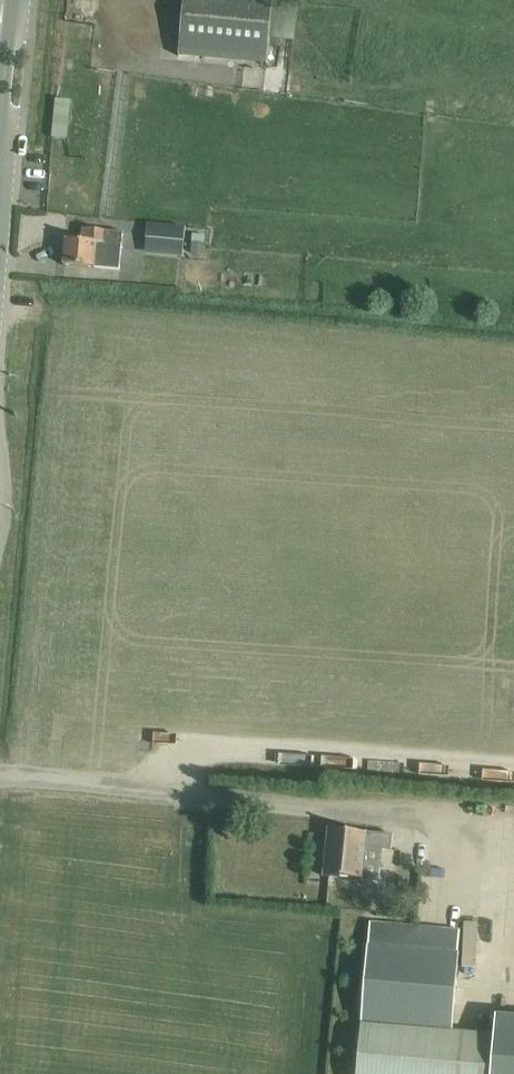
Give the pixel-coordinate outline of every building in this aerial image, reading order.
[(178,56),(267,65),(273,0),(269,0),(184,0),(178,56)] [(45,98),(42,136),(59,137),(62,99),(45,98)] [(184,230),(146,226),(144,254),(182,258),(184,230)] [(118,271),(121,233),(83,229),(81,241),(66,240),(63,266),(118,271)] [(203,246),(191,246),(191,255),(202,255),(203,246)] [(328,830),(324,877),(361,881),(378,883),(382,848),(391,849),(392,836),(328,830)] [(394,903),(395,886),(383,885),(381,902),(394,903)] [(358,1073),(490,1073),(494,1036),(487,1035),(452,1032),(458,954),(459,942),(460,934),(460,931),(437,929),(415,927),(404,926),(370,924),(369,935),(368,946),(365,985),(362,1022),(359,1060),(358,1073)] [(490,1073),(513,1073),(513,1017),(495,1016),(494,1036),(490,1073)]
